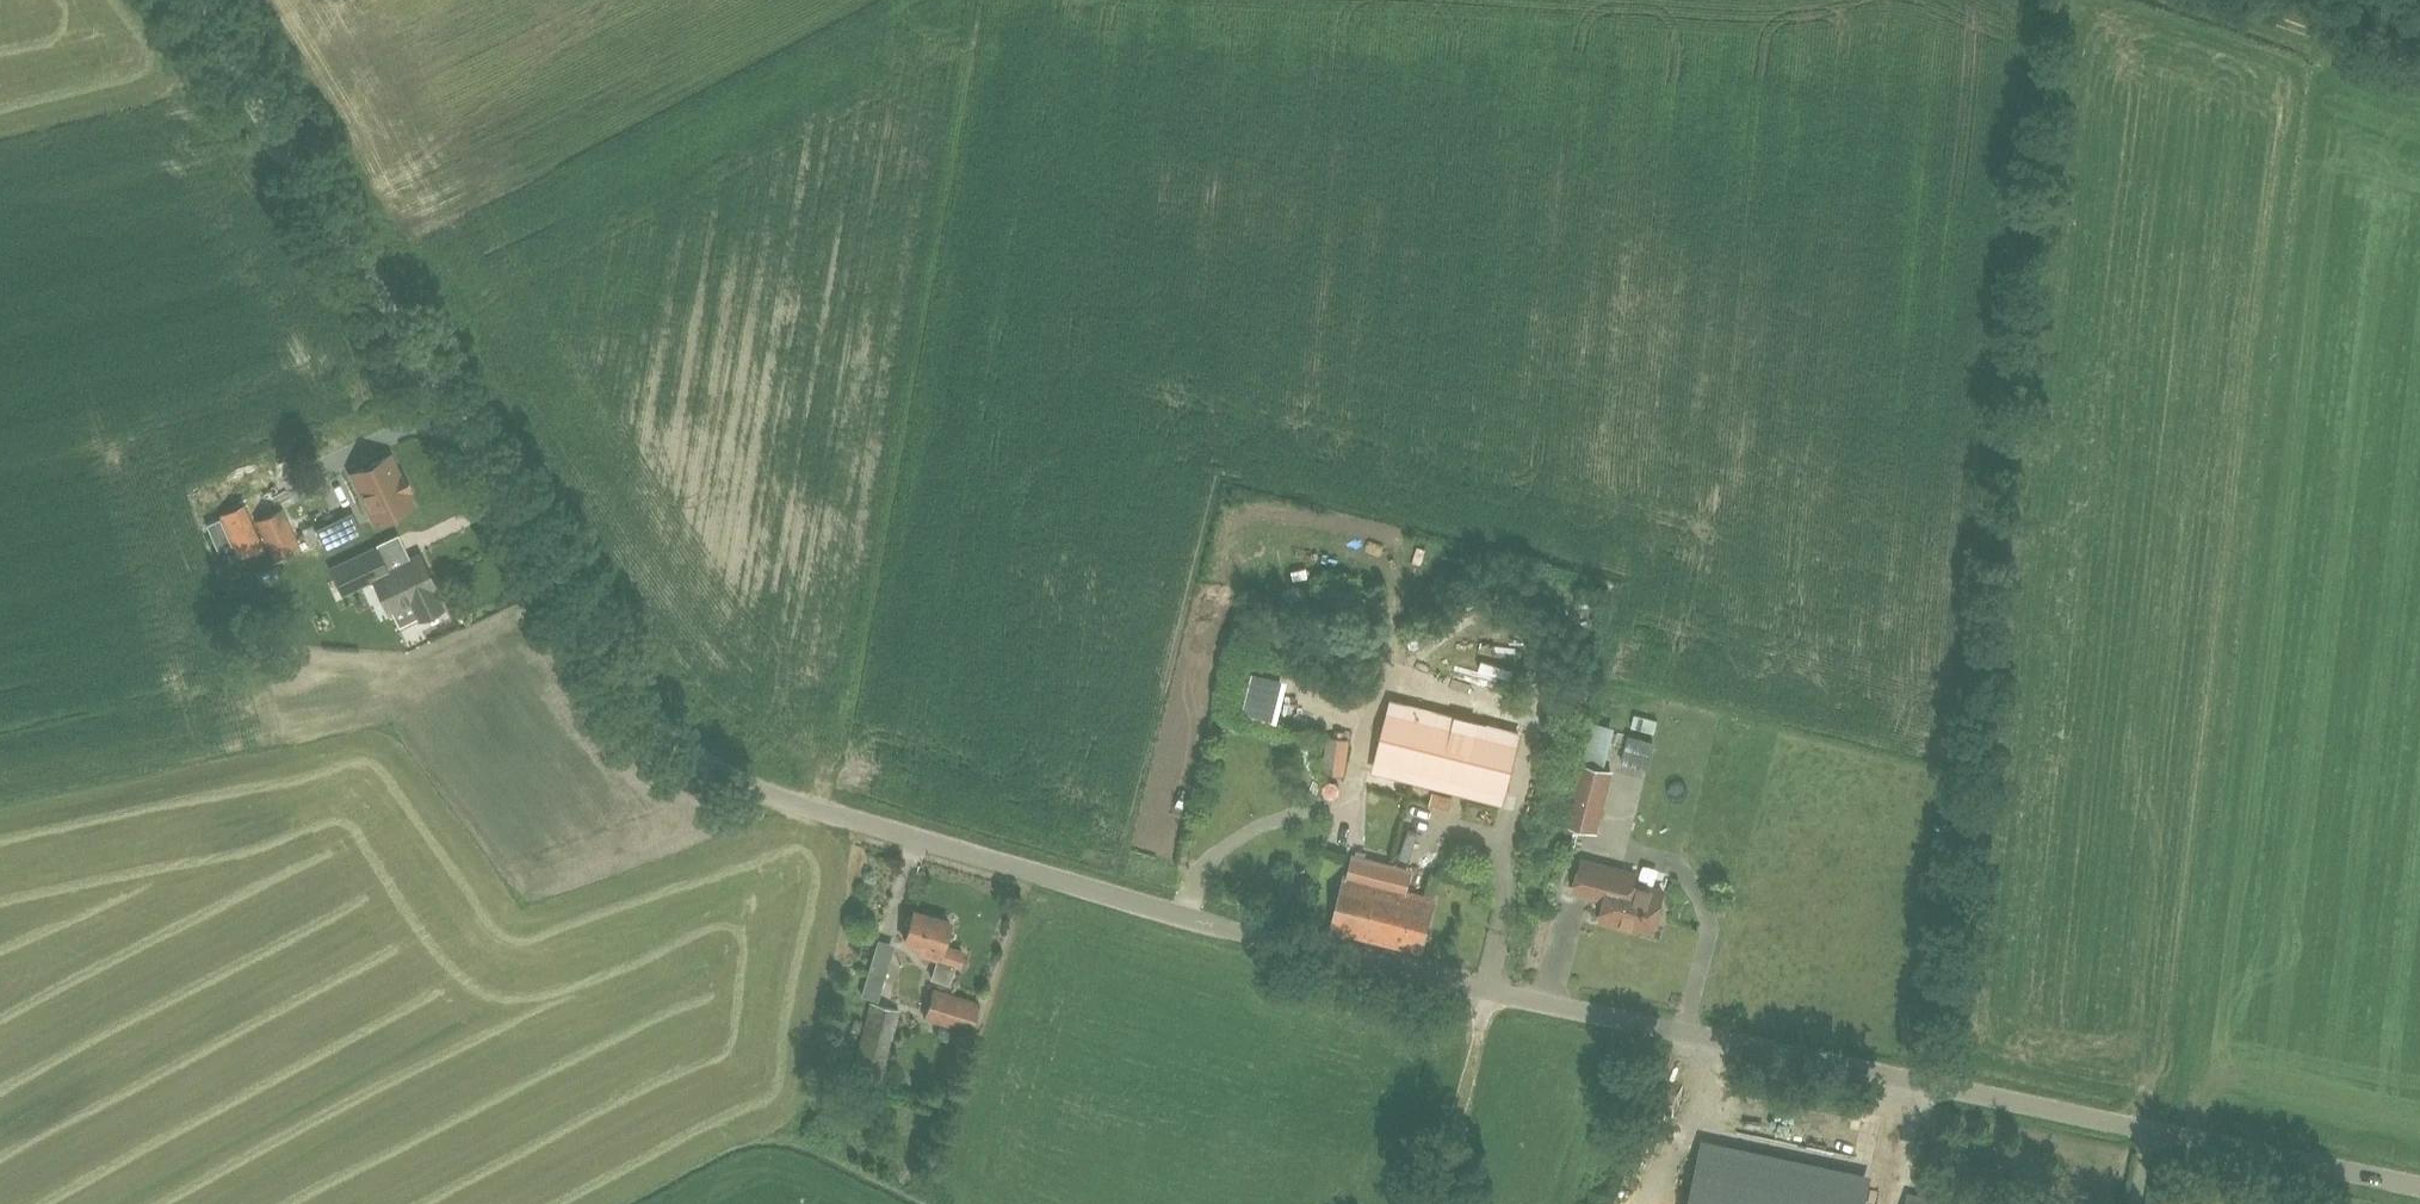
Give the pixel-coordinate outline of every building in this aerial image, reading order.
[(412,505),(389,456),(352,473),(376,523),(412,505)] [(432,587),(436,585),(420,552),(387,568),(351,495),(301,520),(329,578),(365,560),(389,609),(410,599),(419,618),(442,607),(432,587)] [(283,506),(280,507),(255,518),(274,561),(302,549),(283,506)] [(265,552),(246,508),(221,519),(240,563),(265,552)] [(220,518),(206,524),(217,550),(231,544),(220,518)] [(1502,800),(1519,731),(1394,701),(1378,769),(1502,800)] [(1348,743),(1329,740),(1325,768),(1344,771),(1348,743)] [(1606,770),(1583,764),(1582,763),(1574,793),(1567,823),(1595,830),(1603,800),(1610,771),(1606,770)] [(1351,855),(1345,877),(1344,877),(1331,928),(1420,951),(1433,899),(1395,890),(1400,868),(1351,855)] [(1635,874),(1621,871),(1582,861),(1574,891),(1607,899),(1602,920),(1636,928),(1637,924),(1654,928),(1654,926),(1661,922),(1663,911),(1659,905),(1662,895),(1647,891),(1648,887),(1632,883),(1635,874)] [(959,964),(962,952),(942,945),(949,922),(913,911),(904,940),(922,945),(919,952),(937,958),(931,977),(948,982),(954,963),(959,964)] [(877,1000),(883,981),(867,976),(861,995),(877,1000)] [(934,989),(925,1018),(970,1032),(979,1003),(934,989)] [(882,1084),(902,1010),(871,1002),(851,1076),(882,1084)] [(861,1020),(854,1018),(851,1030),(858,1032),(861,1020)] [(1698,1165),(1690,1203),(1863,1203),(1864,1200),(1698,1165)] [(1908,1194),(1906,1203),(1956,1203),(1908,1194)]
